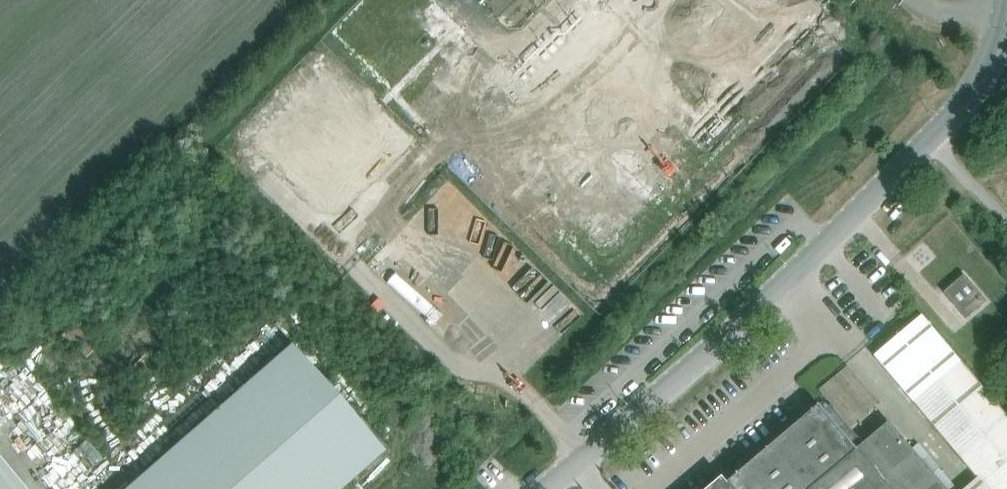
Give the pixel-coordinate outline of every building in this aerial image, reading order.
[(746,5),(740,0),(640,0),(634,6),(690,61),(746,5)] [(375,102),(366,93),(353,106),(322,76),(261,139),(301,178),(375,102)] [(533,102),(562,131),(577,115),(548,87),(533,102)] [(487,190),(496,181),(475,161),(466,170),(487,190)] [(966,317),(987,300),(965,275),(945,292),(966,317)] [(81,346),(97,331),(83,317),(68,331),(81,346)] [(127,488),(343,488),(384,453),(292,346),(127,488)] [(913,400),(987,488),(1006,488),(1006,418),(960,361),(913,400)] [(888,421),(854,449),(839,430),(846,424),(848,427),(877,404),(846,365),(817,389),(833,408),(825,414),(818,405),(723,481),(718,476),(703,488),(944,488),(888,421)] [(0,460),(0,488),(25,488),(0,460)]
